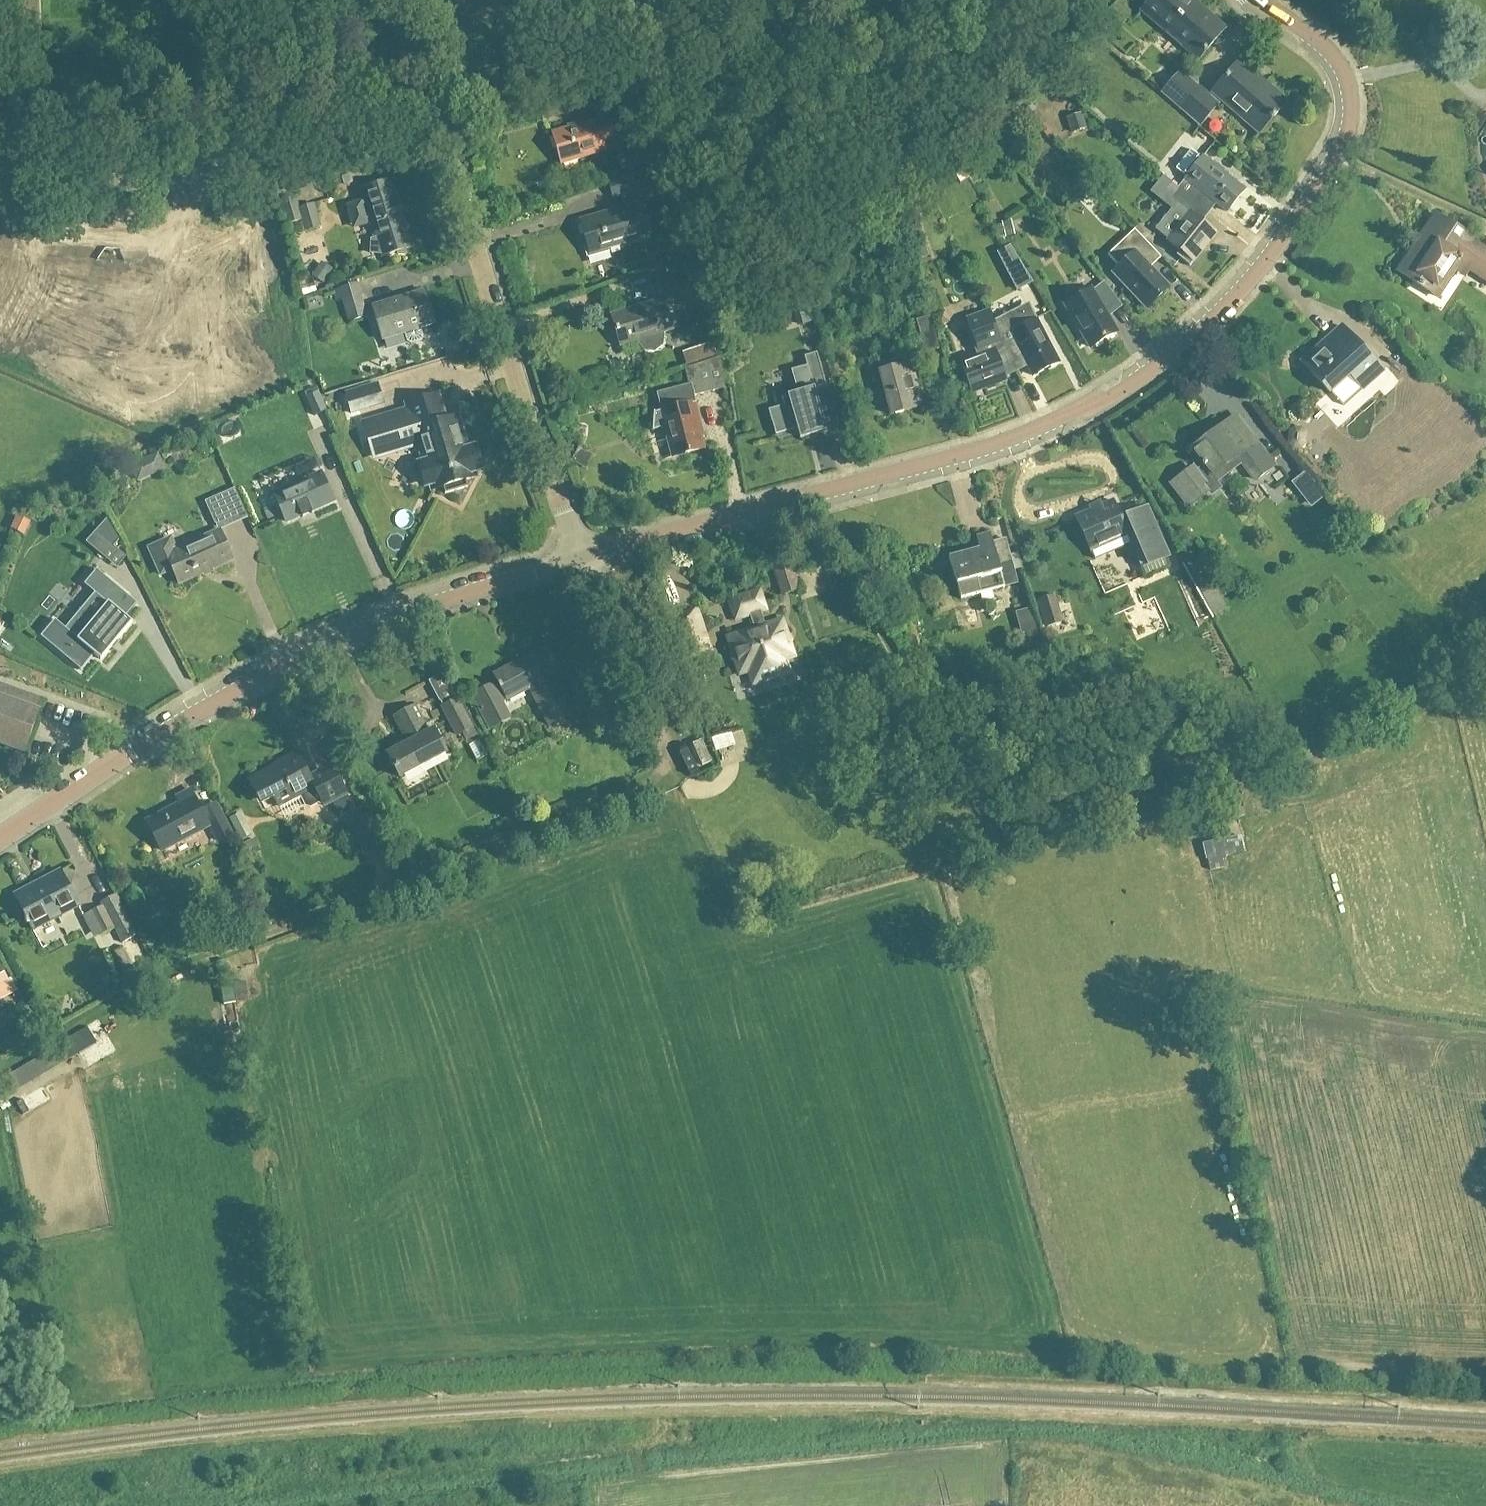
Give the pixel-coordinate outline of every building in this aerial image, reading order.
[(1192,0),(1151,0),(1142,10),(1199,60),(1225,29),(1192,0)] [(1287,103),(1240,62),(1213,92),(1260,133),(1287,103)] [(1163,93),(1181,108),(1199,88),(1181,72),(1163,93)] [(1218,104),(1199,88),(1181,108),(1201,125),(1218,104)] [(596,120),(553,133),(562,164),(606,151),(604,145),(627,138),(620,115),(609,118),(597,122),(596,120)] [(652,146),(624,154),(629,169),(656,161),(652,146)] [(1177,169),(1187,177),(1179,188),(1209,213),(1217,204),(1227,212),(1244,190),(1203,157),(1202,158),(1193,150),(1177,169)] [(663,164),(629,174),(636,196),(668,186),(663,164)] [(413,247),(407,230),(392,180),(363,189),(366,201),(349,206),(355,227),(373,221),(378,239),(373,240),(372,253),(383,254),(383,257),(398,252),(398,254),(407,255),(407,249),(413,247)] [(1202,222),(1209,213),(1179,188),(1177,190),(1171,185),(1164,193),(1190,214),(1168,241),(1180,251),(1177,255),(1190,266),(1216,233),(1202,222)] [(314,204),(299,208),(295,197),(280,202),(287,224),(302,220),(305,231),(320,227),(314,204)] [(642,204),(581,222),(588,246),(585,247),(588,258),(609,252),(608,248),(651,235),(642,204)] [(910,214),(915,222),(927,216),(923,208),(910,214)] [(1473,243),(1475,240),(1436,214),(1399,272),(1438,297),(1460,263),(1462,265),(1471,270),(1485,280),(1485,251),(1473,243)] [(1162,258),(1135,230),(1108,255),(1120,267),(1114,272),(1148,309),(1170,288),(1151,268),(1162,258)] [(676,329),(670,307),(692,300),(684,271),(655,279),(661,300),(612,315),(621,345),(638,340),(639,344),(645,350),(655,351),(662,345),(664,336),(663,333),(676,329)] [(1451,304),(1465,282),(1455,275),(1441,298),(1451,304)] [(1106,313),(1119,303),(1104,282),(1093,291),(1092,289),(1066,305),(1091,348),(1117,332),(1106,313)] [(358,283),(335,290),(337,301),(343,299),(349,323),(368,317),(358,283)] [(425,291),(373,307),(383,340),(406,333),(409,341),(412,343),(422,340),(423,337),(421,329),(436,324),(425,291)] [(997,326),(1017,372),(1028,366),(1034,376),(1059,363),(1036,320),(1034,321),(1027,309),(1016,315),(1016,316),(1005,322),(997,326)] [(997,326),(993,316),(992,317),(989,311),(967,319),(981,355),(961,362),(973,393),(1006,381),(1005,378),(1017,372),(997,326)] [(940,348),(932,321),(919,325),(926,353),(940,348)] [(1342,327),(1303,363),(1330,393),(1350,374),(1363,389),(1383,371),(1342,327)] [(702,362),(717,357),(713,343),(698,348),(702,362)] [(817,353),(804,357),(807,366),(791,371),(797,393),(782,397),(784,406),(769,410),(776,435),(797,429),(800,440),(827,432),(825,426),(820,407),(815,389),(826,386),(817,353)] [(719,358),(691,367),(698,393),(724,386),(719,358)] [(879,373),(890,415),(923,406),(912,364),(879,373)] [(385,404),(378,382),(345,392),(351,414),(385,404)] [(654,430),(663,428),(665,427),(673,457),(704,449),(700,434),(703,433),(690,384),(658,392),(663,409),(658,411),(655,412),(656,411),(654,411),(653,431),(654,431),(654,430)] [(328,411),(320,391),(307,397),(315,416),(328,411)] [(443,488),(445,494),(468,488),(466,481),(475,478),(473,471),(482,468),(476,448),(462,452),(457,434),(462,433),(457,417),(444,420),(437,395),(408,404),(410,413),(364,426),(373,456),(419,442),(426,463),(419,466),(425,485),(432,483),(434,490),(443,488)] [(1217,482),(1243,462),(1256,479),(1274,464),(1236,416),(1193,450),(1203,464),(1202,464),(1204,467),(1197,472),(1195,470),(1185,478),(1183,475),(1171,484),(1188,505),(1207,491),(1201,484),(1212,475),(1217,482)] [(1293,450),(1300,450),(1307,445),(1308,433),(1303,426),(1295,426),(1288,431),(1287,443),(1293,450)] [(322,473),(274,494),(287,522),(335,501),(322,473)] [(1306,473),(1294,482),(1309,502),(1321,492),(1306,473)] [(205,501),(216,524),(229,519),(218,496),(205,501)] [(1114,502),(1101,508),(1102,510),(1078,520),(1096,561),(1131,546),(1142,570),(1169,558),(1148,509),(1122,520),(1114,502)] [(161,575),(173,570),(179,584),(234,559),(221,530),(171,553),(165,540),(148,548),(161,575)] [(950,557),(961,599),(1005,587),(1004,583),(1017,579),(1006,539),(993,543),(990,532),(977,536),(981,549),(950,557)] [(772,566),(775,574),(782,596),(801,589),(792,559),(772,566)] [(1201,560),(1186,568),(1200,592),(1215,585),(1201,560)] [(55,619),(41,636),(81,670),(95,654),(101,659),(132,622),(126,616),(138,603),(98,569),(85,583),(94,591),(64,626),(55,619)] [(741,673),(749,670),(753,684),(789,672),(784,658),(794,655),(782,620),(768,625),(763,610),(766,609),(759,590),(729,601),(736,620),(746,616),(751,631),(729,638),(741,673)] [(1056,594),(1037,600),(1046,627),(1064,621),(1056,594)] [(1022,635),(1026,647),(1046,641),(1035,606),(1025,609),(1032,632),(1022,635)] [(674,619),(687,660),(710,653),(696,612),(674,619)] [(549,724),(581,707),(574,694),(567,698),(555,676),(561,673),(547,646),(495,674),(499,682),(473,696),(484,717),(505,706),(503,702),(506,700),(507,702),(530,689),(549,724)] [(24,752),(39,712),(35,710),(40,698),(0,684),(0,744),(24,752)] [(474,727),(465,712),(456,697),(445,702),(439,705),(457,737),(474,727)] [(408,743),(388,754),(400,777),(447,753),(435,729),(429,732),(416,706),(395,717),(408,743)] [(721,753),(741,747),(737,733),(717,740),(721,753)] [(702,740),(693,744),(702,765),(711,761),(702,740)] [(285,761),(262,774),(250,780),(260,800),(272,794),(279,806),(300,795),(306,805),(306,806),(311,807),(322,801),(324,805),(331,802),(347,793),(334,767),(332,763),(319,770),(309,776),(297,753),(284,760),(285,761)] [(231,834),(214,801),(201,809),(191,789),(178,796),(182,804),(146,823),(161,851),(210,824),(219,840),(231,834)] [(1206,860),(1245,851),(1242,835),(1202,844),(1206,860)] [(61,871),(15,895),(33,930),(79,905),(61,871)] [(116,894),(109,898),(101,902),(102,906),(88,913),(99,936),(115,927),(122,941),(137,934),(116,894)] [(176,936),(152,947),(157,967),(178,959),(178,957),(183,955),(176,936)] [(21,994),(11,972),(0,977),(0,992),(5,1002),(21,994)] [(58,1047),(3,1080),(11,1093),(66,1060),(58,1047)]
